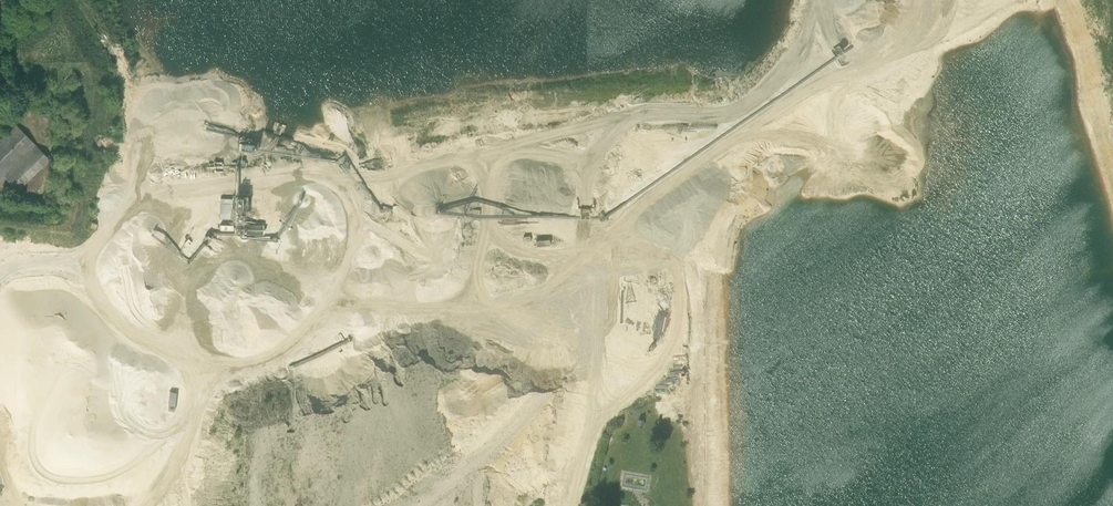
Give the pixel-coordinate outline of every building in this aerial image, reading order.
[(10,120),(18,120),(17,112),(9,113),(10,120)] [(18,190),(50,159),(16,124),(0,139),(0,179),(4,175),(18,190)] [(638,418),(637,427),(645,428),(646,419),(638,418)]
